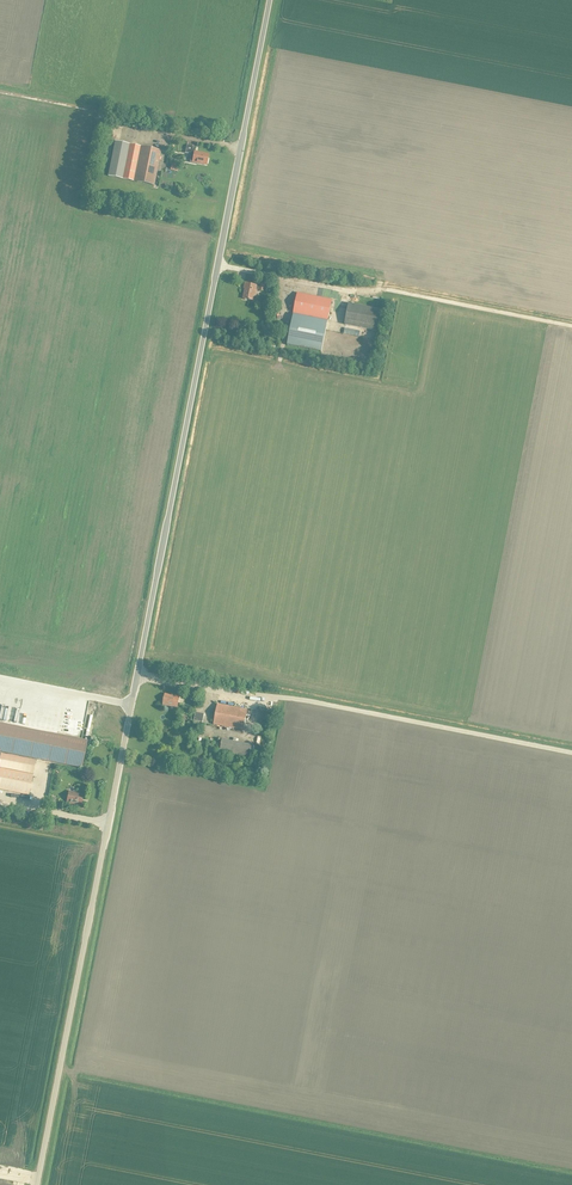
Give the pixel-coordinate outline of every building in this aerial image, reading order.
[(154,185),(161,150),(115,141),(108,175),(154,185)] [(207,165),(209,154),(195,151),(196,146),(187,144),(185,152),(194,154),(192,162),(207,165)] [(264,291),(265,284),(261,283),(258,283),(257,285),(245,283),(244,288),(245,288),(243,298),(249,299),(249,300),(250,300),(253,300),(254,296),(255,296),(257,290),(264,291)] [(328,320),(332,300),(298,293),(293,313),(328,320)] [(381,310),(350,303),(345,324),(377,330),(381,310)] [(328,320),(293,313),(287,344),(315,350),(321,351),(328,320)] [(177,707),(179,696),(165,693),(163,704),(177,707)] [(243,729),(247,709),(218,704),(214,724),(243,729)] [(203,722),(204,713),(195,712),(194,720),(203,722)] [(265,734),(269,714),(262,712),(258,732),(265,734)] [(82,767),(87,741),(0,724),(0,751),(82,767)] [(249,759),(252,745),(222,739),(219,753),(249,759)] [(1,753),(0,758),(0,767),(33,773),(35,760),(1,753)] [(0,767),(0,789),(28,795),(33,773),(0,767)] [(81,805),(83,794),(69,791),(67,802),(81,805)]
